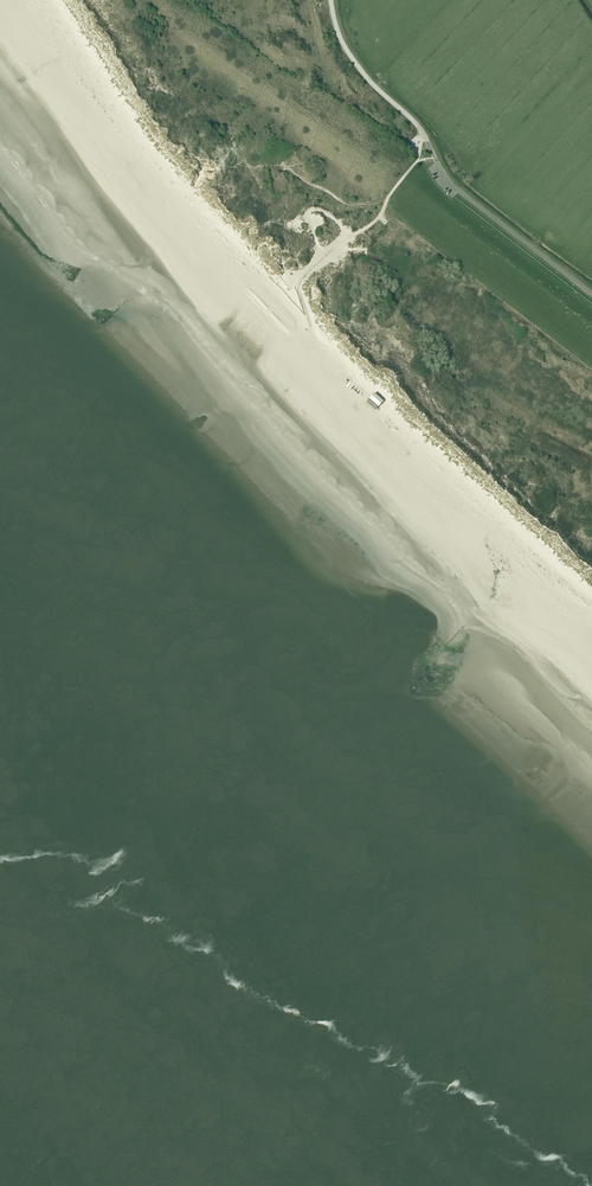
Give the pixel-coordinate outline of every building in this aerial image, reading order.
[(379,399),(371,392),(366,397),(375,405),(379,399)]
